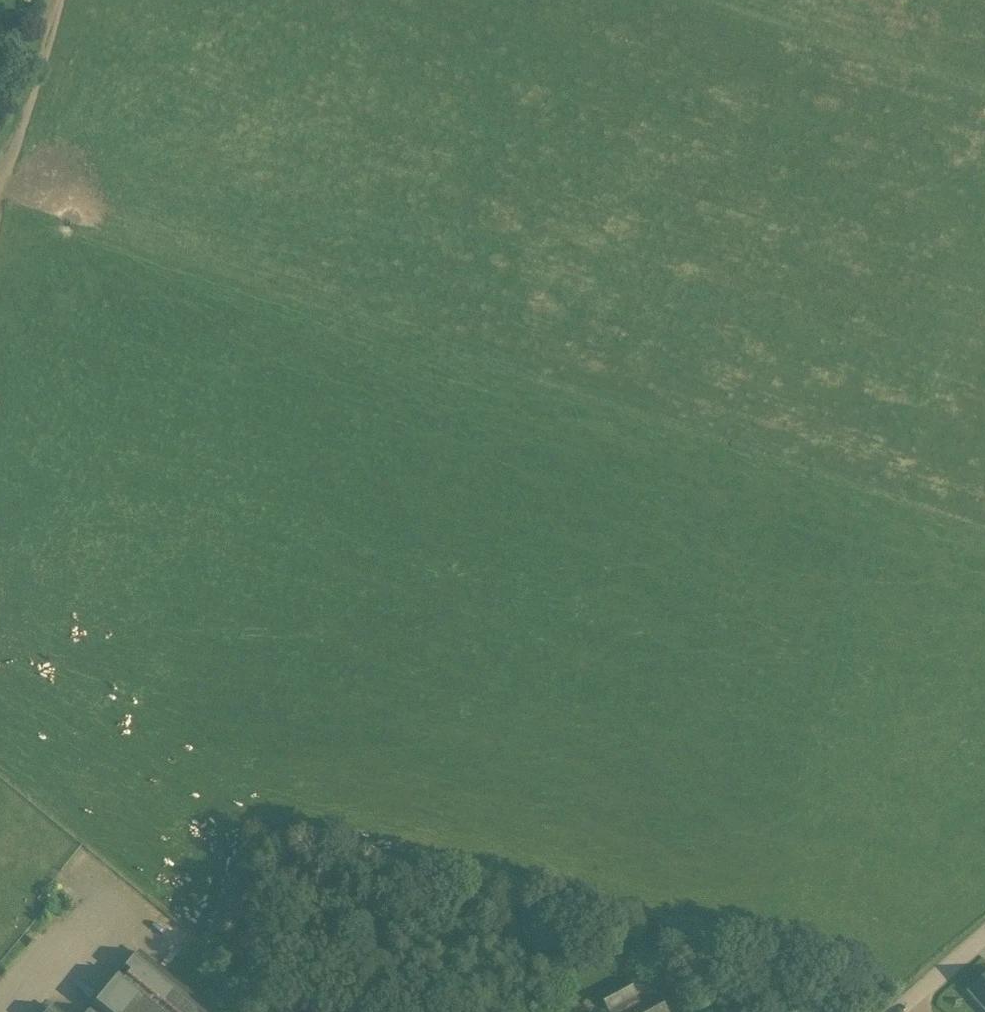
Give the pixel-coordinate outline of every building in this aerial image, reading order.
[(164,971),(140,952),(90,1011),(213,1011),(164,971)] [(659,993),(641,1003),(627,977),(598,992),(609,1011),(669,1011),(659,993)] [(984,1011),(984,977),(983,979),(982,978),(975,985),(976,985),(968,992),(984,1011)]
